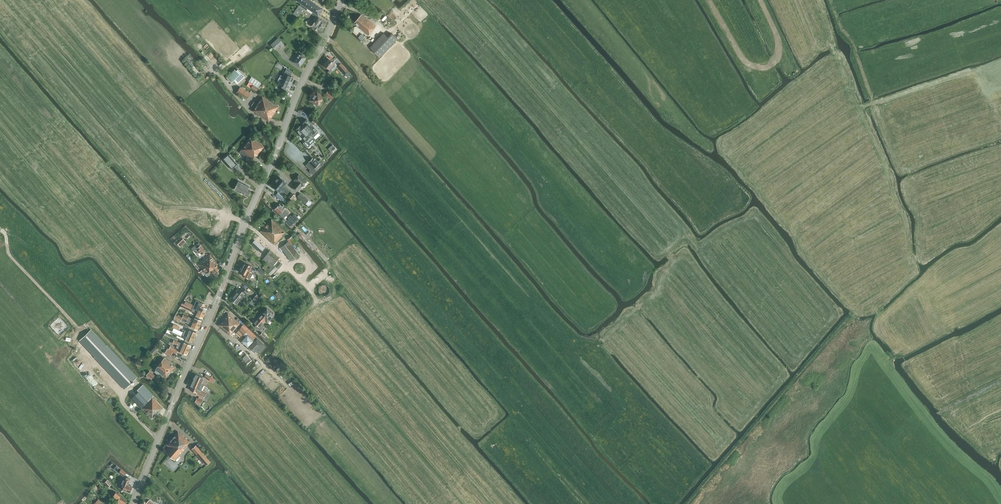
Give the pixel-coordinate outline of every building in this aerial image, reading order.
[(302,3),(300,5),(315,15),(316,14),(317,15),(318,14),(319,15),(323,8),(311,0),(298,0),(302,3)] [(293,13),(297,16),(303,9),(299,6),(293,13)] [(316,20),(313,26),(321,31),(323,30),(324,29),(323,28),(324,27),(323,26),(327,21),(319,16),(320,15),(319,15),(318,14),(317,15),(316,14),(315,15),(316,16),(314,19),(316,20)] [(354,23),(367,33),(368,35),(376,26),(366,18),(361,14),(354,23)] [(384,33),(370,47),(380,57),(381,56),(397,39),(392,33),(388,37),(384,33)] [(278,38),(270,44),(275,49),(280,45),(282,47),(284,45),(278,38)] [(293,61),(299,66),(300,66),(306,57),(300,52),(293,61)] [(322,64),(330,70),(334,63),(327,58),(322,64)] [(337,66),(344,73),(347,70),(341,63),(337,66)] [(280,75),(279,77),(291,83),(294,77),(290,75),(291,73),(292,71),(287,68),(283,76),(280,75)] [(231,82),(234,80),(237,84),(244,76),(238,69),(236,71),(235,69),(227,77),(231,82)] [(248,86),(251,88),(256,91),(259,88),(261,83),(251,77),(248,81),(250,82),(248,86)] [(291,83),(279,77),(278,80),(284,82),(282,86),(285,87),(286,88),(286,87),(289,89),(291,83)] [(236,92),(246,99),(250,93),(240,86),(236,92)] [(309,100),(316,106),(323,96),(317,91),(309,100)] [(325,94),(331,99),(334,96),(327,91),(325,94)] [(252,105),(252,106),(253,106),(254,107),(252,110),(268,121),(278,106),(262,96),(257,104),(254,102),(252,105)] [(304,124),(302,125),(313,137),(318,132),(317,130),(306,119),(303,123),(304,124)] [(313,137),(302,125),(300,127),(299,126),(295,129),(306,140),(303,143),(307,147),(310,144),(308,142),(313,137)] [(240,152),(247,157),(249,155),(253,159),(256,155),(257,156),(264,146),(251,137),(240,152)] [(230,154),(229,155),(228,154),(223,159),(232,169),(238,163),(230,154)] [(313,158),(308,162),(314,168),(318,164),(313,158)] [(310,163),(307,166),(310,169),(309,171),(312,174),(316,170),(314,168),(310,163)] [(292,187),(297,191),(301,186),(302,186),(306,180),(299,174),(294,180),(296,182),(292,187)] [(271,186),(278,191),(281,188),(283,190),(282,191),(288,195),(288,196),(292,199),(295,195),(284,186),(285,186),(283,185),(286,182),(279,176),(271,186)] [(234,189),(237,191),(247,196),(248,195),(249,195),(249,194),(249,193),(250,190),(247,189),(249,186),(238,181),(234,189)] [(297,197),(309,206),(311,203),(300,193),(297,197)] [(287,213),(285,212),(283,210),(284,209),(279,204),(274,209),(283,218),(286,216),(285,215),(287,213)] [(290,218),(291,219),(295,223),(299,219),(294,214),(290,218)] [(260,231),(274,244),(285,232),(272,219),(260,231)] [(280,247),(291,260),(298,254),(292,245),(297,242),(292,235),(287,239),(288,241),(280,247)] [(182,237),(176,242),(181,246),(186,241),(182,237)] [(255,240),(252,244),(260,252),(264,248),(255,240)] [(200,245),(197,248),(201,254),(205,251),(200,245)] [(263,259),(271,265),(279,256),(270,249),(263,259)] [(198,264),(206,273),(210,270),(214,274),(221,269),(217,264),(210,254),(198,264)] [(249,261),(257,267),(259,265),(251,259),(249,261)] [(244,262),(242,267),(249,270),(250,268),(253,270),(254,268),(253,267),(244,262)] [(277,268),(274,264),(271,267),(266,263),(262,268),(266,270),(270,275),(277,268)] [(249,270),(242,267),(239,271),(249,276),(250,276),(251,274),(248,273),(249,270)] [(330,289),(330,287),(329,286),(329,285),(327,284),(326,284),(325,283),(323,284),(322,284),(320,285),(319,287),(319,288),(319,289),(319,290),(319,291),(320,293),(323,294),(324,295),(326,294),(328,293),(329,292),(330,291),(330,289)] [(230,299),(236,304),(244,293),(245,294),(248,291),(243,287),(240,290),(238,288),(230,299)] [(205,304),(196,300),(194,305),(185,301),(184,304),(192,308),(193,308),(204,313),(207,308),(204,307),(205,304)] [(204,313),(193,308),(191,310),(197,313),(196,315),(202,318),(204,313)] [(263,312),(257,319),(263,324),(265,321),(267,323),(274,315),(266,308),(263,312)] [(218,325),(230,335),(240,323),(230,315),(228,313),(218,325)] [(263,324),(257,319),(254,322),(256,325),(255,326),(260,331),(264,325),(263,324)] [(199,325),(187,320),(186,322),(188,323),(191,324),(190,327),(197,330),(199,325)] [(250,330),(244,324),(238,330),(243,335),(246,332),(247,333),(250,330)] [(79,340),(95,357),(124,388),(136,377),(91,330),(79,340)] [(266,346),(263,344),(263,343),(256,337),(257,336),(250,330),(247,333),(253,339),(249,343),(250,344),(248,345),(247,346),(254,353),(257,355),(266,346)] [(194,337),(184,332),(183,334),(186,336),(185,339),(192,342),(194,337)] [(173,343),(177,345),(188,350),(191,345),(184,342),(183,344),(174,340),(173,343)] [(188,350),(177,345),(176,347),(181,349),(180,352),(186,354),(188,350)] [(168,349),(176,354),(178,350),(170,346),(168,349)] [(248,364),(253,359),(245,351),(240,355),(248,364)] [(155,369),(166,377),(175,366),(164,358),(155,369)] [(196,374),(193,380),(200,383),(203,378),(196,374)] [(200,383),(193,380),(191,385),(195,387),(195,388),(196,388),(196,387),(199,389),(196,394),(201,397),(202,395),(205,396),(206,392),(201,390),(204,384),(200,383)] [(132,397),(152,418),(163,408),(152,397),(153,395),(143,384),(137,390),(139,391),(132,397)] [(165,452),(175,460),(187,446),(187,445),(189,442),(178,431),(166,444),(169,447),(165,452)] [(192,449),(203,462),(207,458),(196,445),(192,449)] [(114,469),(118,472),(123,476),(125,472),(121,469),(116,465),(114,469)] [(120,488),(122,489),(130,492),(130,491),(131,491),(131,489),(132,486),(128,484),(130,478),(125,476),(124,480),(123,479),(122,483),(120,488)] [(118,499),(116,502),(119,503),(124,503),(126,501),(120,497),(121,495),(116,492),(113,496),(118,499)]
